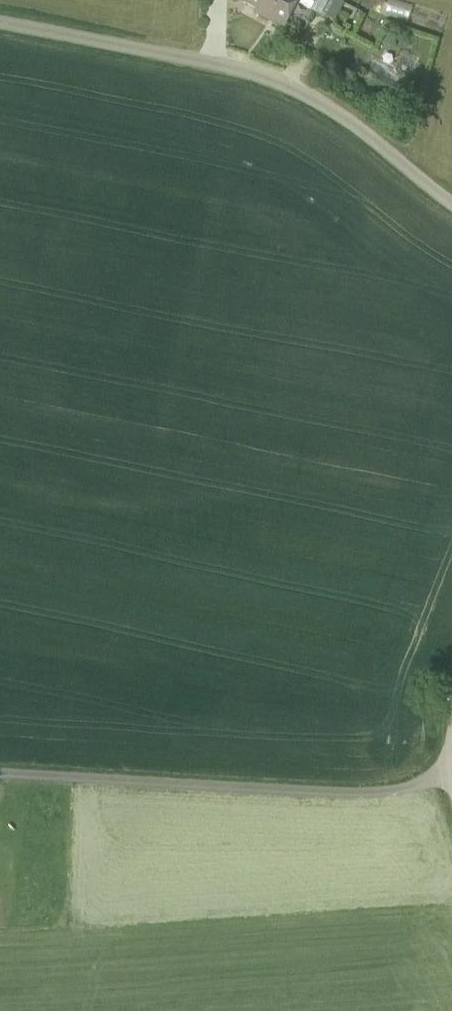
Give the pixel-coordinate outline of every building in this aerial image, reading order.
[(244,2),(259,9),(256,14),(285,28),(298,4),(326,18),(334,0),(245,0),(244,2)] [(383,44),(386,51),(393,53),(398,47),(395,40),(388,39),(383,44)] [(371,101),(374,94),(367,91),(364,98),(371,101)]
